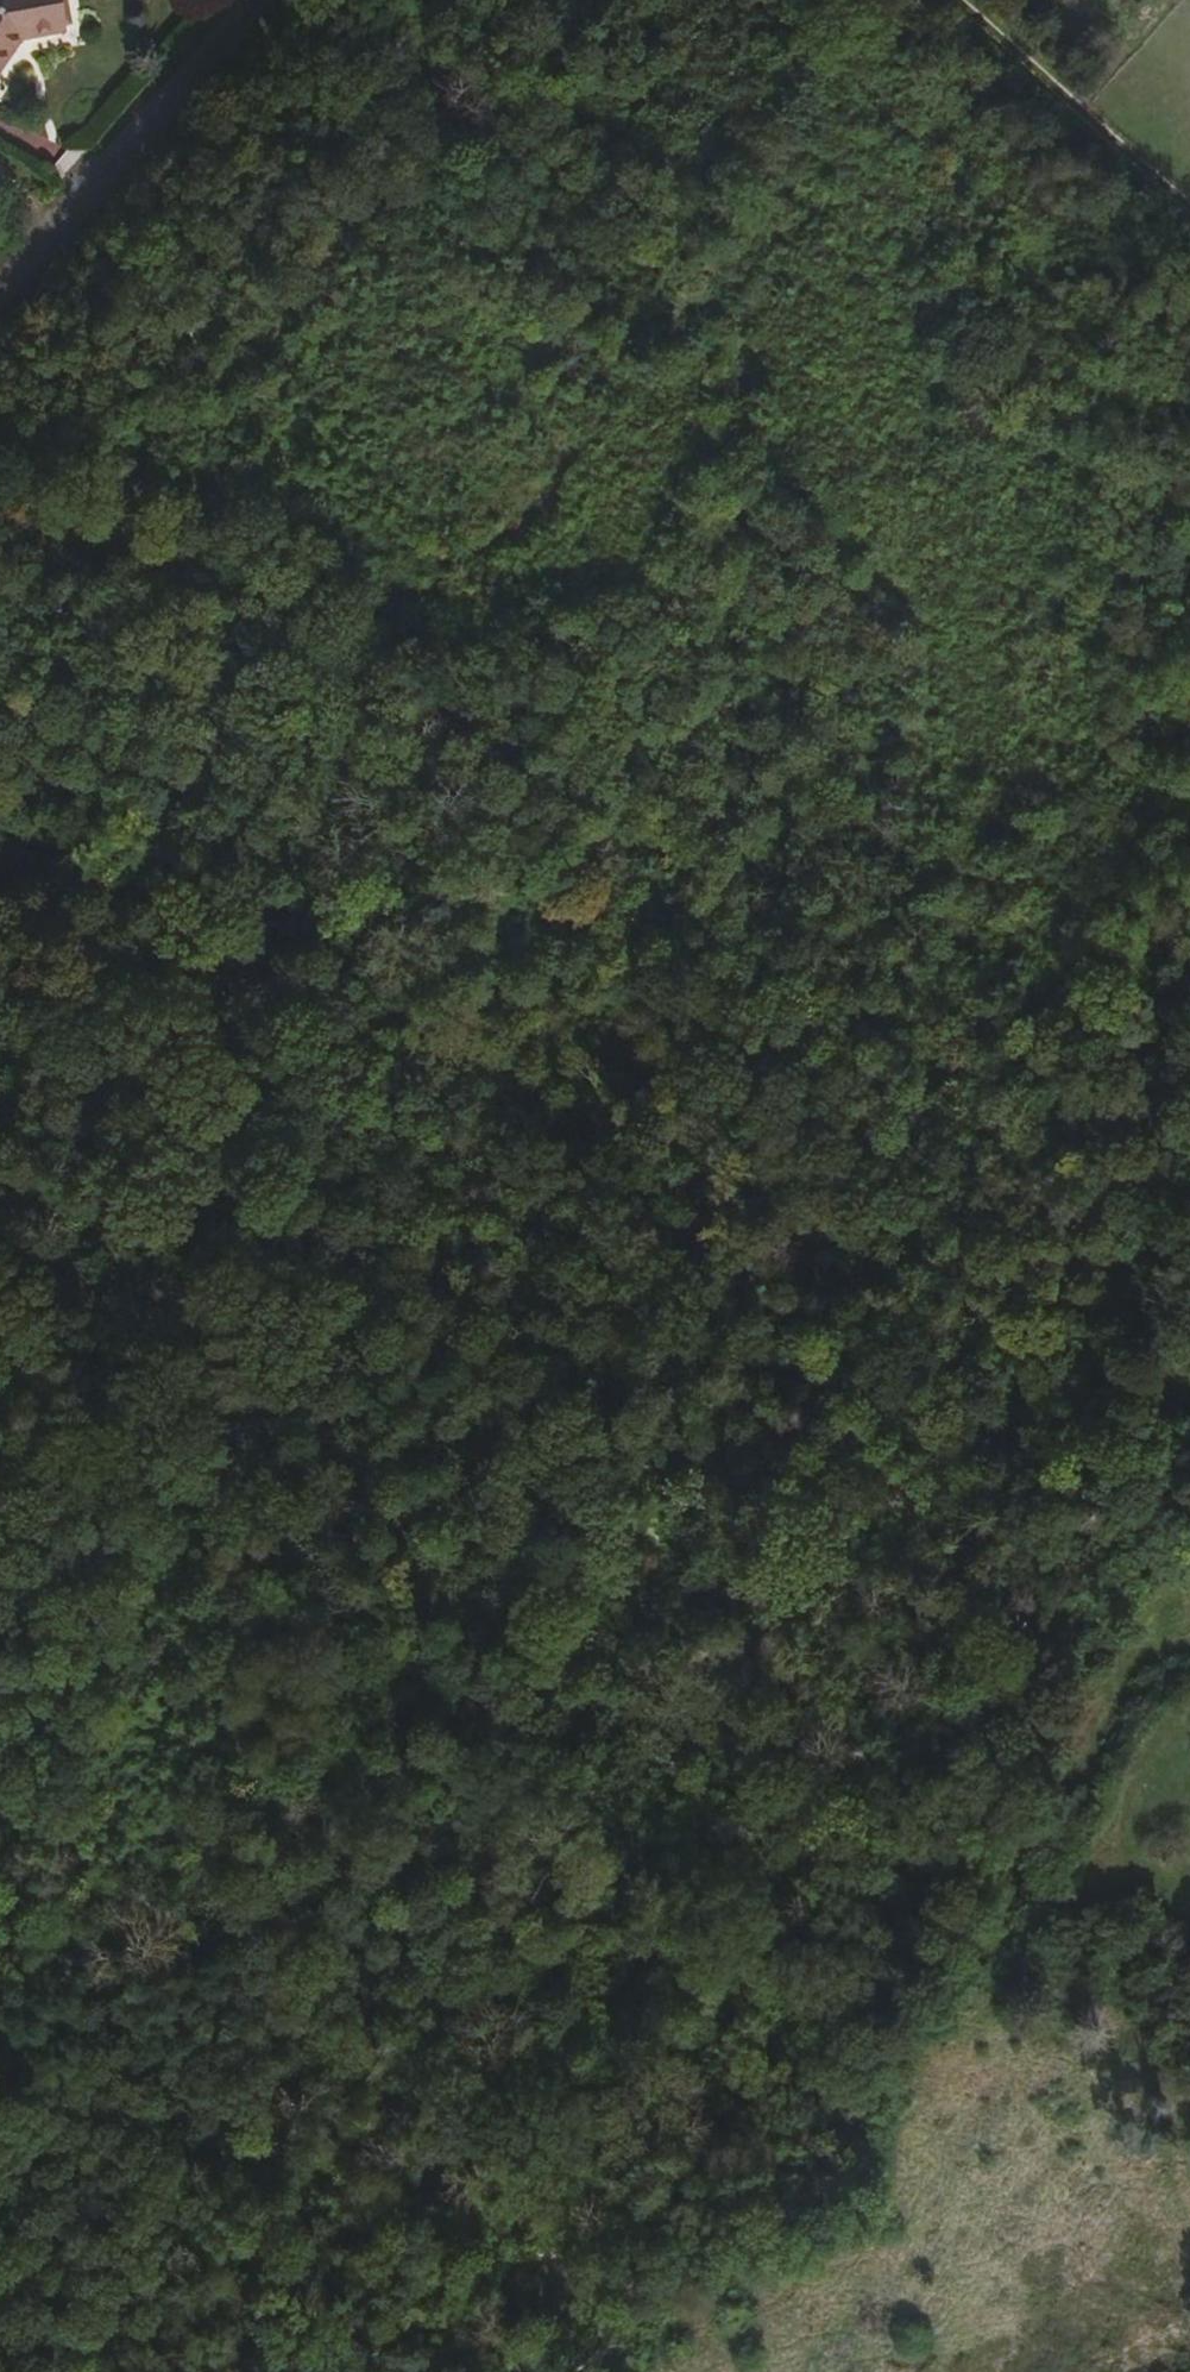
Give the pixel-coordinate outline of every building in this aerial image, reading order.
[(13,40),(59,30),(55,0),(0,0),(0,58),(13,40)]
